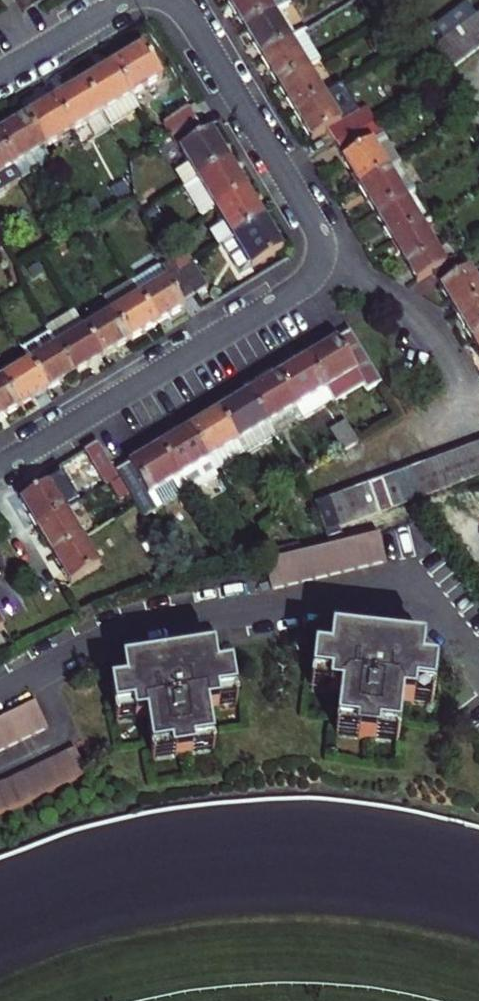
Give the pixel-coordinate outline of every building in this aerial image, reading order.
[(31,0),(14,0),(22,13),(34,5),(31,0)] [(274,15),(265,0),(237,0),(230,4),(247,32),(274,15)] [(263,59),(291,42),(274,15),(247,32),(263,59)] [(478,51),(478,15),(476,17),(464,27),(451,36),(440,44),(457,67),(478,51)] [(279,86),(307,69),(323,60),(306,33),(291,42),(263,59),(279,86)] [(143,48),(113,66),(132,96),(161,78),(143,48)] [(84,83),(102,114),(110,127),(139,109),(132,96),(113,66),(84,83)] [(307,69),(279,86),(296,114),(324,97),(307,69)] [(54,101),(72,131),(102,114),(84,83),(54,101)] [(339,123),(324,97),(296,114),(312,140),(326,131),(336,146),(364,129),(355,114),(339,123)] [(25,119),(43,149),(72,131),(54,101),(25,119)] [(191,108),(166,123),(173,135),(198,120),(191,108)] [(13,167),(43,149),(25,119),(0,133),(0,145),(13,167)] [(173,135),(199,179),(230,161),(211,130),(206,133),(198,120),(173,135)] [(360,188),(402,163),(377,121),(364,129),(336,146),(360,188)] [(22,182),(21,180),(13,167),(0,145),(0,195),(22,182)] [(13,167),(21,180),(51,162),(43,149),(13,167)] [(230,161),(199,179),(187,186),(205,216),(217,209),(248,191),(230,161)] [(377,215),(405,198),(419,190),(402,163),(360,188),(377,215)] [(248,191),(217,209),(225,222),(214,229),(224,245),(227,243),(265,220),(248,191)] [(405,198),(377,215),(393,243),(422,225),(405,198)] [(283,250),(265,220),(227,243),(245,273),(283,250)] [(422,225),(393,243),(417,282),(432,273),(455,260),(449,250),(440,256),(422,225)] [(478,304),(478,287),(474,278),(467,267),(461,271),(455,260),(432,273),(458,316),(478,304)] [(206,289),(192,264),(180,271),(195,296),(206,289)] [(180,305),(195,296),(180,271),(139,296),(157,326),(184,310),(180,305)] [(129,343),(157,326),(139,296),(111,312),(129,343)] [(478,341),(478,304),(458,316),(475,344),(478,341)] [(75,375),(102,359),(83,329),(72,310),(46,326),(49,331),(75,375)] [(102,359),(129,343),(111,312),(83,329),(102,359)] [(75,375),(49,331),(22,348),(30,361),(48,391),(75,375)] [(351,332),(308,358),(334,401),(363,384),(368,393),(382,385),(351,332)] [(334,401),(308,358),(278,376),(304,419),(334,401)] [(2,377),(20,408),(48,391),(30,361),(2,377)] [(248,394),(274,437),(304,419),(278,376),(248,394)] [(20,408),(2,377),(0,379),(0,420),(20,408)] [(248,394),(219,412),(244,455),(274,437),(248,394)] [(219,412),(188,430),(214,473),(244,455),(219,412)] [(358,442),(345,420),(330,428),(344,451),(358,442)] [(188,430),(159,447),(185,490),(214,473),(188,430)] [(99,473),(112,465),(98,443),(85,450),(99,473)] [(478,474),(478,459),(474,446),(461,451),(470,477),(478,474)] [(116,473),(120,480),(137,508),(142,516),(185,490),(159,447),(116,473)] [(457,482),(470,477),(461,451),(447,456),(457,482)] [(443,487),(457,482),(447,456),(434,461),(443,487)] [(421,466),(431,492),(443,487),(434,461),(421,466)] [(418,497),(431,492),(421,466),(408,471),(418,497)] [(395,475),(405,501),(418,497),(408,471),(395,475)] [(391,506),(405,501),(395,475),(382,480),(391,506)] [(369,485),(378,511),(391,506),(382,480),(369,485)] [(38,530),(68,511),(50,481),(20,500),(38,530)] [(365,516),(378,511),(369,485),(355,490),(365,516)] [(342,495),(352,521),(365,516),(355,490),(342,495)] [(339,526),(352,521),(342,495),(329,500),(339,526)] [(339,526),(329,500),(315,505),(326,536),(340,530),(339,526)] [(85,539),(68,511),(38,530),(54,557),(85,539)] [(333,577),(348,573),(362,569),(377,565),(390,562),(382,533),(372,536),(369,537),(359,540),(354,541),(345,544),(340,545),(330,548),(326,549),(312,553),(305,555),(297,558),(283,562),(269,566),(272,578),(276,592),(290,588),(305,584),(320,580),(333,577)] [(102,568),(85,539),(54,557),(72,587),(102,568)] [(425,670),(427,650),(338,641),(336,661),(319,660),(317,684),(336,686),(335,697),(346,698),(343,732),(363,734),(362,741),(383,743),(384,736),(403,738),(406,704),(418,706),(420,694),(437,696),(440,671),(425,670)] [(218,654),(129,667),(133,688),(117,690),(120,715),(137,712),(139,722),(152,720),(157,755),(177,751),(178,759),(199,756),(198,748),(218,745),(213,711),(224,709),(222,699),(240,696),(236,671),(221,674),(218,654)] [(335,697),(336,686),(317,684),(316,695),(335,697)] [(420,694),(418,706),(436,707),(437,696),(420,694)] [(241,706),(240,696),(222,699),(224,709),(241,706)] [(1,754),(13,748),(27,741),(40,735),(53,729),(41,703),(28,709),(14,715),(1,721),(0,722),(0,754),(1,754)] [(122,725),(139,722),(137,712),(120,715),(122,725)] [(343,739),(362,741),(363,734),(343,732),(343,739)] [(403,738),(384,736),(383,743),(402,745),(403,738)] [(218,745),(198,748),(199,756),(219,753),(218,745)] [(9,813),(23,809),(28,807),(41,800),(54,794),(69,787),(81,780),(95,774),(82,748),(69,755),(56,761),(41,768),(29,774),(15,781),(11,783),(2,785),(0,786),(0,815),(9,813)] [(177,751),(157,755),(158,762),(178,759),(177,751)]
